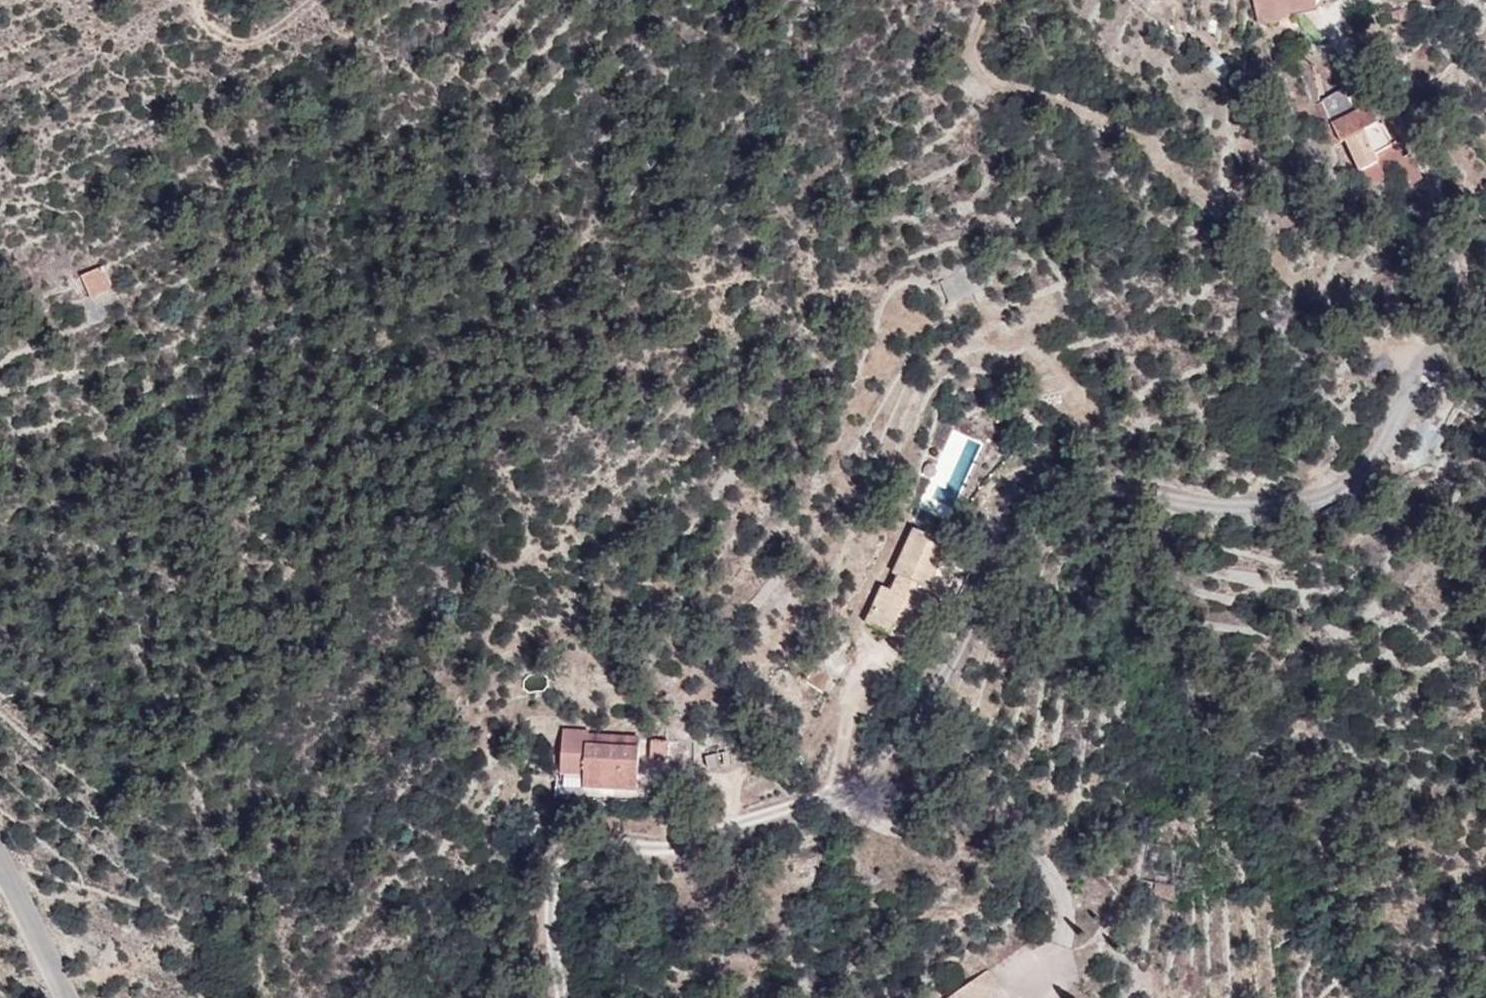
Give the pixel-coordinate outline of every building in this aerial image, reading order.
[(1264,22),(1321,13),(1319,0),(1260,0),(1264,22)] [(1342,134),(1344,138),(1370,182),(1390,173),(1384,160),(1402,152),(1381,113),(1342,134)] [(115,271),(92,284),(104,303),(126,291),(115,271)] [(586,800),(647,800),(646,747),(592,748),(592,741),(568,738),(568,790),(559,790),(559,803),(586,803),(586,800)] [(672,751),(656,752),(656,771),(672,771),(672,751)]
